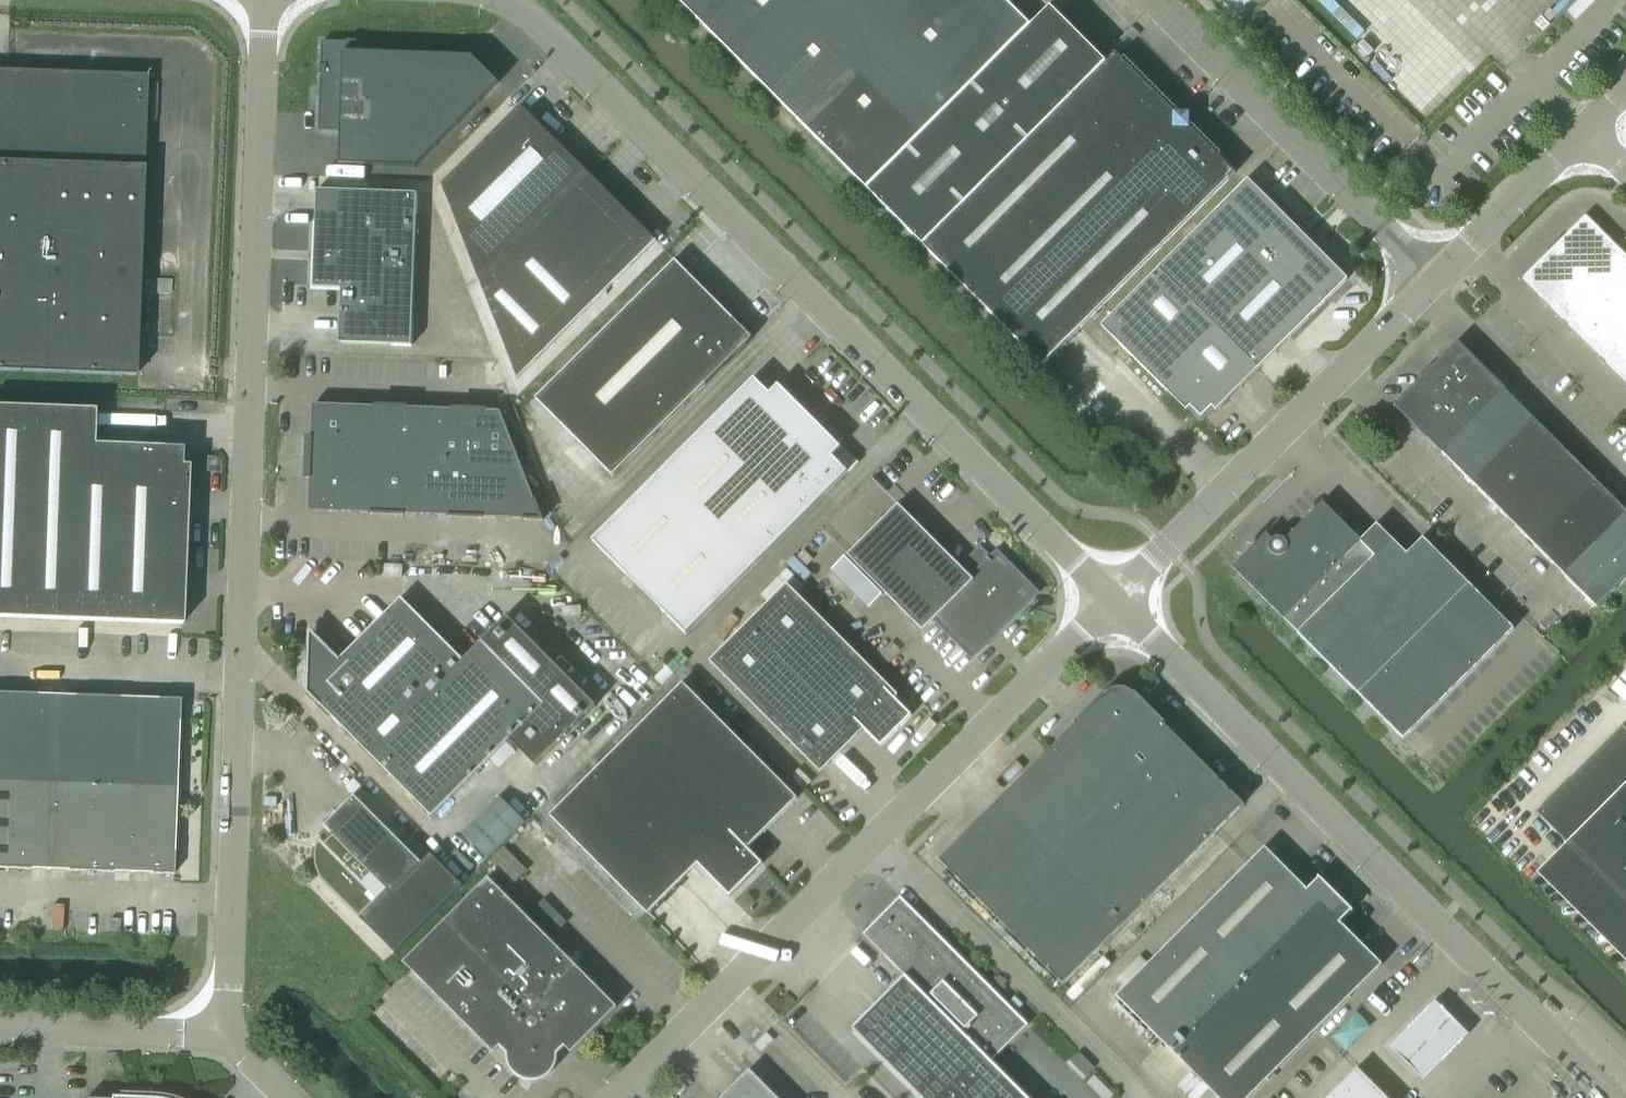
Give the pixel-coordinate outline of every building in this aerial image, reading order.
[(867,190),(1030,27),(1003,0),(677,0),(867,190)] [(919,242),(1102,59),(1050,7),(1030,27),(867,190),(919,242)] [(322,41),(319,130),(340,131),(339,165),(415,167),(499,83),(472,56),(372,53),(373,44),(373,43),(322,41)] [(1102,59),(919,242),(1041,366),(1234,174),(1115,53),(1105,62),(1102,59)] [(136,376),(147,75),(0,70),(0,370),(136,376)] [(479,282),(588,174),(520,106),(441,185),(479,282)] [(588,174),(479,282),(517,380),(656,241),(588,174)] [(1175,253),(1274,353),(1348,280),(1248,180),(1175,253)] [(412,346),(417,194),(317,190),(315,223),(318,223),(316,286),(340,287),(341,291),(339,343),(412,346)] [(1601,294),(1625,269),(1625,256),(1585,215),(1522,278),(1569,326),(1601,294)] [(1216,412),(1274,353),(1175,253),(1101,326),(1187,412),(1191,408),(1201,418),(1212,408),(1216,412)] [(675,260),(535,399),(612,477),(752,338),(675,260)] [(1601,294),(1625,319),(1625,269),(1601,294)] [(1601,294),(1569,326),(1625,383),(1625,319),(1601,294)] [(1504,452),(1536,421),(1458,343),(1394,406),(1441,453),(1473,421),(1504,452)] [(754,378),(592,540),(686,634),(848,472),(842,466),(850,457),(778,385),(769,394),(754,378)] [(350,459),(352,406),(313,405),(312,438),(307,437),(307,458),(350,459)] [(183,596),(188,465),(181,465),(182,447),(93,444),(94,409),(0,406),(0,617),(182,624),(183,596)] [(389,461),(391,407),(375,406),(375,407),(352,406),(350,459),(389,461)] [(428,462),(430,409),(407,408),(407,407),(391,407),(389,461),(428,462)] [(468,464),(470,410),(453,409),(453,410),(430,409),(428,462),(468,464)] [(468,464),(507,465),(521,465),(500,412),(486,411),(486,410),(470,410),(468,464)] [(1472,484),(1504,452),(1473,421),(1441,453),(1472,484)] [(1535,483),(1566,452),(1536,421),(1504,452),(1535,483)] [(1503,515),(1535,483),(1504,452),(1472,484),(1503,515)] [(1534,546),(1565,514),(1597,482),(1566,452),(1535,483),(1503,515),(1534,546)] [(348,512),(350,459),(307,458),(306,478),(311,478),(310,492),(319,492),(318,511),(348,512)] [(387,515),(389,461),(350,459),(348,512),(371,513),(371,514),(387,515)] [(426,515),(428,462),(389,461),(387,515),(403,515),(403,514),(426,515)] [(466,518),(468,464),(428,462),(426,515),(449,516),(449,517),(466,518)] [(505,518),(507,465),(468,464),(466,518),(482,518),(482,517),(505,518)] [(534,501),(521,465),(507,465),(505,518),(524,519),(524,520),(543,521),(535,501),(534,501)] [(1596,545),(1625,515),(1625,511),(1597,482),(1565,514),(1534,546),(1565,577),(1596,545)] [(309,511),(318,511),(319,492),(310,492),(309,511)] [(1232,568),(1403,739),(1513,629),(1422,538),(1406,554),(1376,524),(1360,540),(1322,502),(1278,546),(1266,534),(1232,568)] [(1031,596),(1031,590),(1000,558),(994,558),(991,561),(980,549),(961,568),(898,505),(847,556),(923,631),(935,619),(948,632),(949,632),(969,652),(975,652),(1031,596)] [(1625,578),(1625,515),(1596,545),(1565,577),(1596,608),(1625,578)] [(845,556),(831,570),(869,607),(882,594),(845,556)] [(881,746),(912,716),(895,699),(898,695),(787,584),(710,661),(821,772),(864,729),(881,746)] [(320,705),(416,802),(432,817),(511,738),(536,763),(570,729),(596,704),(507,615),(463,660),(401,598),(386,614),(340,660),(309,629),(309,666),(308,692),(320,705)] [(747,848),(797,799),(683,683),(550,816),(648,914),(697,864),(730,897),(763,864),(747,848)] [(14,693),(0,692),(0,780),(11,780),(14,693)] [(1075,725),(980,820),(1104,944),(1243,804),(1231,792),(1226,792),(1218,785),(1218,779),(1164,725),(1165,723),(1134,692),(1131,695),(1108,695),(1104,692),(1073,723),(1075,725)] [(52,782),(55,694),(14,693),(11,780),(52,782)] [(55,694),(52,782),(93,783),(97,696),(55,694)] [(97,696),(93,783),(135,785),(138,697),(97,696)] [(138,697),(135,785),(177,786),(180,699),(138,697)] [(1567,844),(1625,903),(1625,730),(1622,726),(1536,813),(1567,844)] [(799,769),(793,775),(791,777),(804,789),(811,782),(799,769)] [(11,780),(0,780),(0,868),(7,868),(11,780)] [(49,870),(52,782),(11,780),(7,868),(49,870)] [(90,871),(93,783),(52,782),(49,870),(90,871)] [(93,783),(90,871),(132,872),(135,785),(93,783)] [(135,785),(132,872),(174,874),(177,786),(135,785)] [(315,853),(315,859),(316,865),(317,870),(319,876),(322,880),(326,885),(394,954),(463,886),(431,854),(422,864),(354,796),(324,826),(333,835),(325,844),(320,839),(318,843),(316,848),(315,853)] [(500,797),(462,834),(487,859),(525,822),(500,797)] [(1064,984),(1104,944),(980,820),(939,860),(1064,984)] [(504,846),(490,861),(501,872),(509,864),(520,876),(527,869),(504,846)] [(1116,996),(1218,1097),(1249,1097),(1382,965),(1341,923),(1353,911),(1319,876),(1306,889),(1265,848),(1116,996)] [(500,1046),(507,1054),(507,1058),(508,1062),(510,1066),(512,1070),(515,1073),(518,1076),(521,1078),(526,1080),(530,1081),(534,1081),(538,1080),(541,1079),(545,1077),(548,1075),(551,1072),(553,1069),(555,1066),(557,1062),(557,1058),(557,1054),(565,1046),(571,1052),(617,1007),(488,878),(403,962),(493,1052),(500,1046)] [(900,897),(863,934),(904,976),(852,1028),(922,1097),(1028,1097),(991,1062),(1028,1025),(900,897)] [(543,900),(532,911),(554,933),(565,923),(543,900)] [(1434,1002),(1388,1047),(1422,1078),(1466,1033),(1434,1002)] [(1079,1052),(1070,1061),(1085,1076),(1094,1067),(1079,1052)] [(1357,1068),(1328,1097),(1387,1097),(1357,1068)] [(750,1070),(737,1083),(722,1097),(778,1097),(750,1070)]
